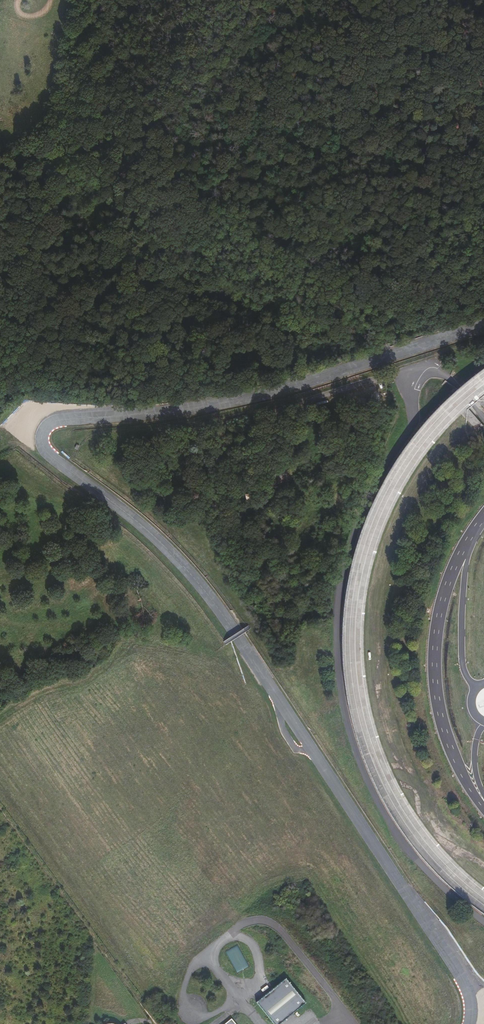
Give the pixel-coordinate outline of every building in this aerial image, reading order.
[(225,429),(228,428),(227,423),(249,419),(250,424),(253,423),(251,415),(224,421),(225,429)] [(236,972),(248,967),(240,946),(227,951),(236,972)] [(274,1023),(279,1023),(306,1003),(286,978),(256,1002),(274,1023)]
